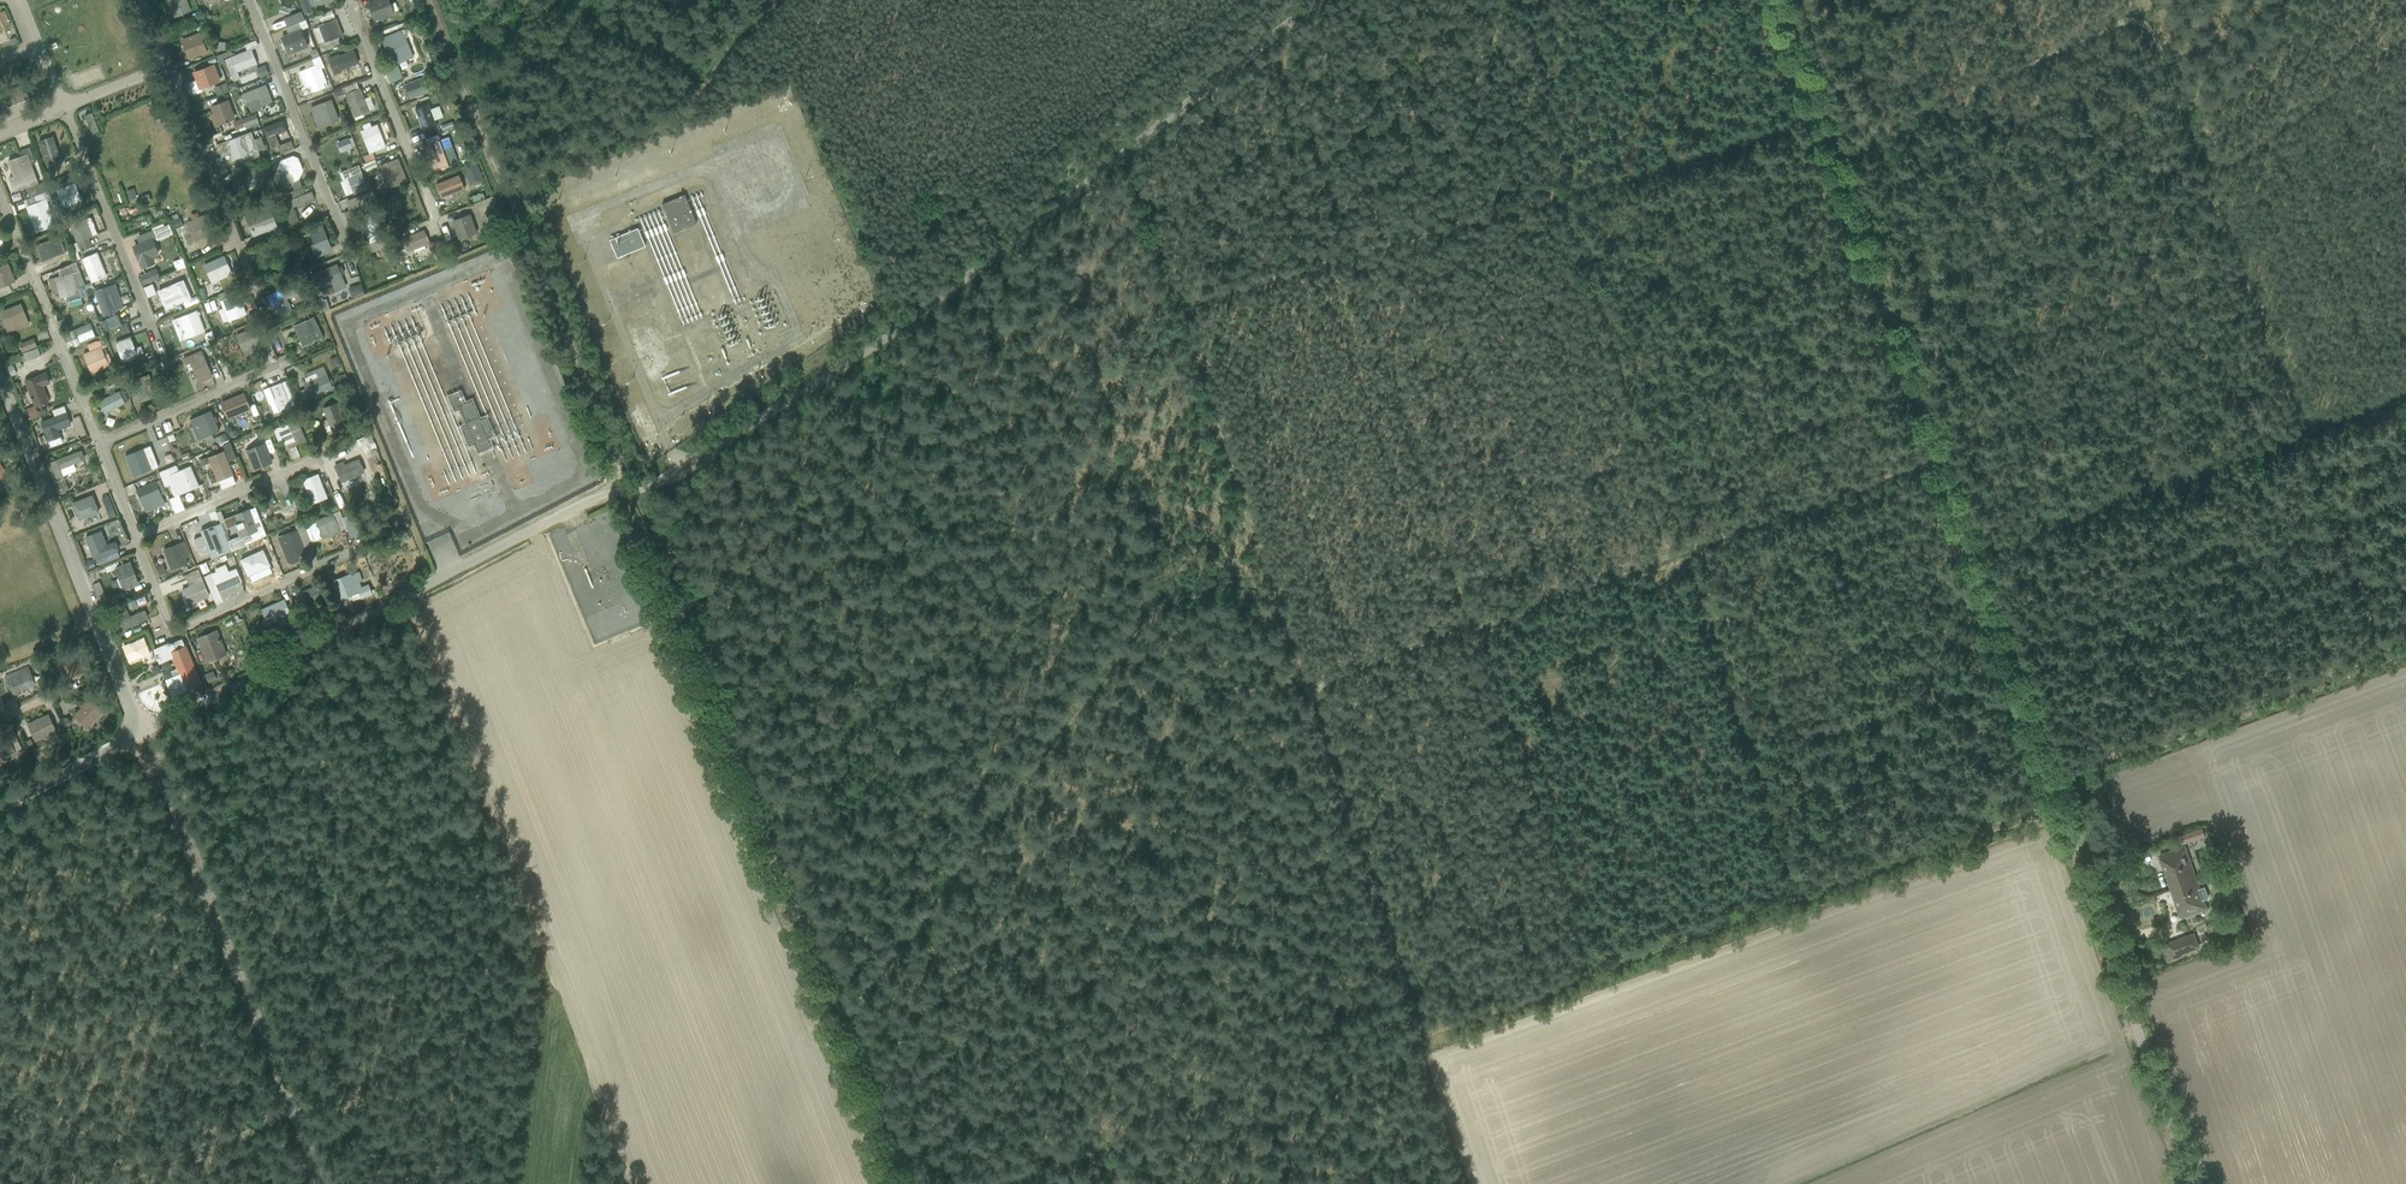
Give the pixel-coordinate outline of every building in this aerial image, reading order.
[(191,11),(186,0),(167,0),(174,18),(191,11)] [(278,12),(289,15),(293,4),(283,0),(282,0),(278,12)] [(329,0),(299,0),(305,14),(313,11),(311,7),(329,0)] [(394,15),(389,0),(374,0),(366,3),(374,23),(394,15)] [(287,27),(305,20),(301,11),(283,18),(287,27)] [(321,23),(334,18),(332,11),(318,16),(321,23)] [(343,36),(337,19),(318,26),(318,27),(313,30),(319,44),(324,42),(325,43),(343,36)] [(288,56),(309,48),(302,30),(308,28),(305,20),(287,27),(285,28),(288,34),(280,37),(283,43),(282,43),(282,45),(283,49),(285,51),(285,50),(288,56)] [(198,31),(205,28),(202,21),(195,24),(198,31)] [(399,64),(413,58),(405,38),(411,35),(408,26),(405,27),(404,23),(380,33),(387,51),(393,48),(399,64)] [(189,61),(208,53),(202,39),(205,38),(203,31),(180,41),(189,61)] [(214,50),(225,51),(226,43),(215,41),(214,50)] [(238,73),(257,65),(251,49),(225,60),(233,82),(240,79),(238,73)] [(232,55),(230,51),(217,56),(221,64),(225,63),(223,59),(232,55)] [(341,70),(357,64),(352,51),(340,55),(339,54),(328,58),(338,85),(339,84),(339,86),(346,83),(341,70)] [(312,93),(326,88),(324,84),(327,83),(321,69),(325,68),(320,56),(304,63),(306,69),(299,72),(305,87),(309,86),(312,93)] [(199,91),(221,82),(214,64),(192,72),(199,91)] [(261,79),(269,76),(265,64),(256,68),(261,79)] [(401,79),(402,76),(397,66),(384,71),(390,84),(401,79)] [(409,100),(430,92),(424,77),(404,84),(409,100)] [(217,96),(230,91),(227,83),(214,88),(217,96)] [(344,95),(358,89),(356,83),(341,88),(341,90),(335,92),(338,101),(340,101),(341,104),(345,103),(344,100),(344,99),(344,97),(345,97),(344,95)] [(9,107),(30,99),(24,85),(4,94),(9,107)] [(261,107),(273,102),(266,85),(241,95),(245,105),(258,100),(261,107)] [(353,118),(370,112),(360,88),(358,89),(344,95),(345,97),(353,118)] [(215,127),(236,119),(228,99),(210,106),(212,113),(209,114),(215,127)] [(317,129),(339,121),(332,100),(310,108),(317,129)] [(424,133),(437,127),(428,104),(414,109),(424,133)] [(403,116),(411,113),(409,107),(400,110),(403,116)] [(93,135),(100,132),(92,112),(85,115),(93,135)] [(244,127),(258,122),(255,115),(242,121),(244,127)] [(159,128),(167,125),(163,116),(155,120),(159,128)] [(263,125),(270,146),(280,143),(277,135),(289,131),(285,117),(263,125)] [(235,130),(243,128),(240,119),(232,122),(235,130)] [(369,154),(386,148),(377,124),(371,127),(370,122),(362,125),(364,130),(360,131),(369,154)] [(258,151),(265,149),(261,137),(254,140),(251,132),(217,145),(222,157),(229,155),(232,161),(250,154),(252,160),(260,157),(258,151)] [(278,147),(281,155),(299,148),(293,133),(290,135),(292,142),(292,143),(291,141),(278,147)] [(44,163),(61,157),(54,134),(36,139),(44,163)] [(451,166),(458,163),(451,144),(444,147),(441,140),(440,141),(438,135),(425,140),(427,145),(423,147),(427,157),(430,156),(436,171),(451,165),(451,166)] [(341,153),(352,148),(352,147),(355,146),(352,137),(349,139),(348,138),(336,143),(341,153)] [(366,162),(375,159),(373,153),(364,157),(366,162)] [(23,188),(37,183),(27,155),(9,162),(14,177),(19,176),(23,188)] [(299,180),(303,171),(298,158),(293,156),(283,160),(281,155),(264,161),(266,167),(267,168),(277,164),(279,165),(276,170),(278,175),(277,178),(291,184),(294,190),(303,187),(299,180)] [(388,189),(407,182),(398,159),(380,166),(388,189)] [(354,195),(368,189),(368,188),(371,187),(368,181),(365,182),(359,165),(339,173),(343,182),(348,180),(354,195)] [(272,180),(267,168),(266,167),(238,178),(243,191),(272,180)] [(441,199),(464,190),(459,175),(436,184),(441,199)] [(64,208),(82,201),(75,182),(70,184),(69,180),(60,183),(62,188),(56,190),(64,208)] [(315,199),(312,191),(305,194),(303,187),(294,190),(288,192),(291,199),(281,203),(289,225),(299,221),(296,215),(297,214),(295,210),(294,209),(293,207),(315,199)] [(130,200),(137,197),(133,189),(126,192),(130,200)] [(349,211),(376,200),(372,191),(345,201),(349,211)] [(36,233),(56,225),(44,193),(24,201),(36,233)] [(697,223),(685,195),(662,204),(674,233),(697,223)] [(355,211),(369,244),(387,236),(372,204),(355,211)] [(276,228),(278,228),(271,207),(245,216),(253,237),(265,233),(267,239),(279,235),(276,228)] [(654,218),(657,217),(656,211),(640,215),(643,229),(656,226),(654,218)] [(188,244),(218,233),(209,212),(199,217),(198,215),(191,218),(192,220),(186,222),(189,230),(183,234),(188,244)] [(459,241),(477,233),(471,214),(452,221),(459,241)] [(95,237),(94,235),(97,234),(91,217),(86,220),(86,219),(69,225),(76,243),(70,245),(73,254),(92,246),(89,239),(95,237)] [(175,229),(183,225),(180,217),(171,221),(175,229)] [(292,232),(304,227),(301,221),(289,225),(292,232)] [(173,235),(168,222),(152,228),(153,230),(137,236),(139,243),(132,246),(141,269),(155,264),(153,257),(159,255),(153,240),(156,238),(157,240),(173,235)] [(316,259),(333,252),(323,225),(308,230),(314,244),(310,245),(316,259)] [(617,258),(645,246),(638,228),(609,240),(617,258)] [(425,246),(430,244),(425,229),(401,238),(407,253),(413,250),(415,253),(426,249),(425,246)] [(390,243),(387,236),(369,244),(372,251),(380,248),(387,262),(396,258),(389,244),(390,243)] [(41,263),(66,253),(60,237),(35,246),(41,263)] [(451,257),(462,254),(457,241),(447,244),(451,257)] [(439,261),(444,260),(442,249),(436,250),(439,261)] [(92,283),(107,277),(97,252),(82,259),(90,281),(85,283),(88,291),(102,286),(100,281),(93,284),(92,283)] [(658,258),(663,274),(667,273),(671,288),(686,284),(676,252),(658,258)] [(212,284),(233,275),(224,256),(203,265),(212,284)] [(16,282),(8,263),(0,267),(0,297),(12,292),(9,285),(16,282)] [(80,298),(79,294),(82,293),(76,272),(79,271),(76,264),(60,268),(62,276),(48,279),(52,292),(58,291),(60,298),(66,297),(68,302),(80,298)] [(260,266),(265,278),(273,275),(270,267),(265,264),(260,266)] [(324,297),(347,287),(337,264),(314,273),(320,289),(321,288),(324,297)] [(144,285),(160,278),(156,269),(140,276),(144,285)] [(350,297),(364,294),(361,284),(355,286),(351,271),(346,272),(348,280),(346,280),(350,297)] [(295,304),(303,300),(300,294),(306,291),(301,278),(279,287),(285,299),(280,301),(285,310),(279,313),(282,318),(292,313),(286,300),(292,297),(295,304)] [(166,310),(191,299),(188,292),(191,291),(187,281),(184,282),(183,280),(164,289),(160,297),(166,310)] [(146,293),(154,290),(151,283),(143,286),(146,293)] [(116,310),(123,307),(115,285),(95,292),(104,317),(117,312),(116,310)] [(228,322),(247,315),(243,304),(246,303),(241,293),(240,294),(237,287),(219,295),(221,301),(220,301),(228,322)] [(29,324),(21,303),(0,311),(0,314),(8,333),(29,324)] [(187,338),(205,332),(197,311),(179,317),(181,321),(179,322),(181,327),(183,326),(187,338)] [(247,323),(256,319),(255,313),(245,317),(247,323)] [(303,347),(323,337),(314,317),(293,326),(303,347)] [(60,329),(66,327),(64,319),(57,321),(60,329)] [(102,329),(109,327),(106,320),(99,322),(102,329)] [(80,344),(95,338),(90,324),(74,330),(80,344)] [(271,345),(262,324),(236,335),(245,358),(258,352),(256,347),(263,344),(264,347),(271,345)] [(21,328),(13,331),(18,341),(25,338),(21,328)] [(137,357),(139,357),(131,337),(115,343),(117,348),(113,350),(118,364),(130,359),(133,365),(139,363),(137,357)] [(23,352),(37,347),(34,338),(19,343),(23,352)] [(91,375),(110,368),(108,361),(111,360),(109,354),(107,354),(104,346),(102,347),(99,341),(97,342),(97,341),(88,344),(90,351),(83,354),(91,375)] [(26,361),(41,356),(38,348),(23,353),(24,356),(21,356),(23,362),(26,361)] [(199,383),(213,378),(202,350),(183,358),(185,365),(191,363),(199,383)] [(22,360),(19,354),(5,359),(11,377),(17,374),(14,366),(12,366),(11,364),(15,362),(17,367),(21,365),(19,361),(22,360)] [(333,368),(341,365),(337,356),(330,359),(333,368)] [(33,399),(36,407),(49,401),(43,387),(51,384),(47,373),(26,381),(32,398),(31,398),(31,400),(33,399)] [(322,395),(334,390),(327,374),(318,377),(316,373),(305,378),(307,382),(303,384),(305,389),(298,392),(300,397),(296,399),(299,404),(303,402),(305,405),(312,402),(311,399),(313,398),(314,400),(323,397),(322,395)] [(340,387),(349,384),(346,374),(337,377),(340,387)] [(111,390),(123,385),(118,375),(107,381),(111,390)] [(139,403),(157,397),(150,375),(131,382),(139,403)] [(282,419),(293,414),(281,383),(263,390),(269,405),(270,404),(274,414),(279,411),(282,419)] [(104,414),(129,401),(123,390),(119,392),(119,391),(98,401),(104,414)] [(479,421),(472,402),(464,405),(458,391),(450,394),(452,397),(449,398),(454,412),(459,410),(458,408),(459,407),(467,427),(462,428),(469,447),(474,444),(478,453),(491,448),(487,439),(493,437),(485,419),(479,421)] [(227,419),(251,410),(244,393),(220,402),(227,419)] [(332,431),(346,426),(341,412),(343,411),(340,402),(323,408),(327,419),(322,421),(327,432),(331,431),(332,431)] [(29,420),(39,416),(35,407),(25,411),(29,420)] [(199,440),(220,431),(211,411),(190,420),(193,427),(190,428),(196,441),(198,440),(199,440)] [(59,430),(71,425),(67,413),(42,422),(48,441),(61,436),(59,430)] [(296,446),(307,442),(297,420),(273,430),(278,442),(282,440),(289,457),(299,453),(296,446)] [(259,440),(268,437),(265,429),(256,432),(259,440)] [(136,449),(148,445),(144,433),(132,438),(136,449)] [(225,442),(229,440),(226,433),(214,438),(217,443),(224,440),(225,442)] [(230,461),(236,459),(230,443),(223,445),(230,461)] [(253,471),(273,464),(265,443),(245,450),(253,471)] [(362,453),(369,450),(367,443),(359,446),(362,453)] [(133,477),(151,470),(150,468),(156,466),(152,456),(153,456),(150,449),(144,452),(142,449),(125,456),(133,477)] [(74,464),(85,460),(82,451),(56,461),(62,476),(77,471),(74,464)] [(217,482),(234,476),(224,451),(199,461),(201,466),(210,463),(217,482)] [(177,464),(174,456),(163,460),(166,469),(177,464)] [(341,483),(365,473),(359,458),(335,469),(341,483)] [(56,478),(62,476),(56,461),(51,463),(56,478)] [(178,495),(199,486),(191,466),(181,470),(179,466),(176,467),(168,470),(170,474),(169,475),(172,481),(169,482),(170,483),(169,484),(172,490),(174,496),(178,495)] [(312,505),(328,498),(319,474),(303,480),(312,505)] [(58,481),(62,493),(69,490),(66,482),(64,483),(63,479),(58,481)] [(143,507),(163,498),(161,495),(166,493),(163,486),(161,487),(159,481),(156,482),(156,481),(136,490),(143,507)] [(282,508),(285,518),(292,517),(284,488),(264,494),(269,512),(282,508)] [(73,499),(72,496),(60,501),(61,505),(62,505),(63,507),(73,503),(72,499),(73,499)] [(79,519),(99,511),(92,496),(73,503),(79,519)] [(109,516),(115,514),(108,496),(102,498),(109,516)] [(175,513),(184,509),(179,498),(171,502),(175,513)] [(237,549),(266,535),(255,508),(223,519),(227,529),(235,525),(239,536),(228,541),(232,551),(237,549)] [(341,531),(347,529),(340,511),(315,520),(316,522),(309,525),(310,528),(306,529),(311,543),(323,538),(323,539),(341,533),(341,531)] [(300,556),(307,553),(305,547),(311,545),(302,521),(295,523),(297,529),(277,537),(287,563),(292,565),(302,561),(300,556)] [(223,552),(230,549),(221,524),(214,527),(214,526),(201,530),(201,531),(200,532),(201,536),(196,538),(199,548),(207,545),(210,553),(212,552),(213,557),(224,553),(223,552)] [(94,559),(119,550),(116,541),(106,545),(100,531),(85,537),(94,559)] [(171,570),(188,564),(186,558),(189,557),(183,541),(163,549),(171,570)] [(107,572),(114,570),(114,568),(117,566),(116,563),(105,567),(107,572)] [(124,589),(139,583),(131,563),(116,569),(124,589)] [(224,604),(246,595),(235,569),(228,572),(225,565),(216,569),(217,571),(211,574),(224,604)] [(188,606),(210,597),(198,569),(184,575),(189,586),(181,589),(188,606)] [(368,584),(363,587),(361,583),(363,582),(359,571),(351,574),(351,573),(332,580),(339,599),(351,594),(353,601),(372,593),(368,584)] [(101,603),(107,601),(99,582),(93,585),(101,603)] [(302,609),(327,599),(321,584),(296,594),(302,609)] [(130,610),(137,606),(134,599),(127,602),(130,610)] [(271,632),(294,622),(285,599),(262,609),(271,632)] [(122,630),(149,618),(145,609),(118,621),(122,630)] [(213,654),(223,650),(220,641),(216,630),(198,638),(208,662),(215,659),(213,654)] [(136,649),(146,647),(144,637),(119,643),(125,670),(140,666),(136,649)] [(253,656),(259,653),(251,637),(245,640),(253,656)] [(173,695),(201,683),(183,639),(155,650),(160,662),(173,656),(181,674),(167,680),(173,695)] [(209,682),(216,679),(212,671),(205,674),(209,682)] [(70,713),(84,728),(102,711),(88,696),(70,713)] [(56,731),(47,712),(25,723),(34,742),(56,731)] [(2177,842),(2202,839),(2201,829),(2176,832),(2177,842)] [(2185,846),(2171,851),(2160,855),(2172,890),(2197,882),(2185,846)] [(2197,882),(2172,890),(2181,918),(2206,909),(2197,882)] [(2128,913),(2115,918),(2119,931),(2133,927),(2128,913)] [(2193,934),(2166,943),(2170,956),(2180,952),(2198,946),(2193,934)]
